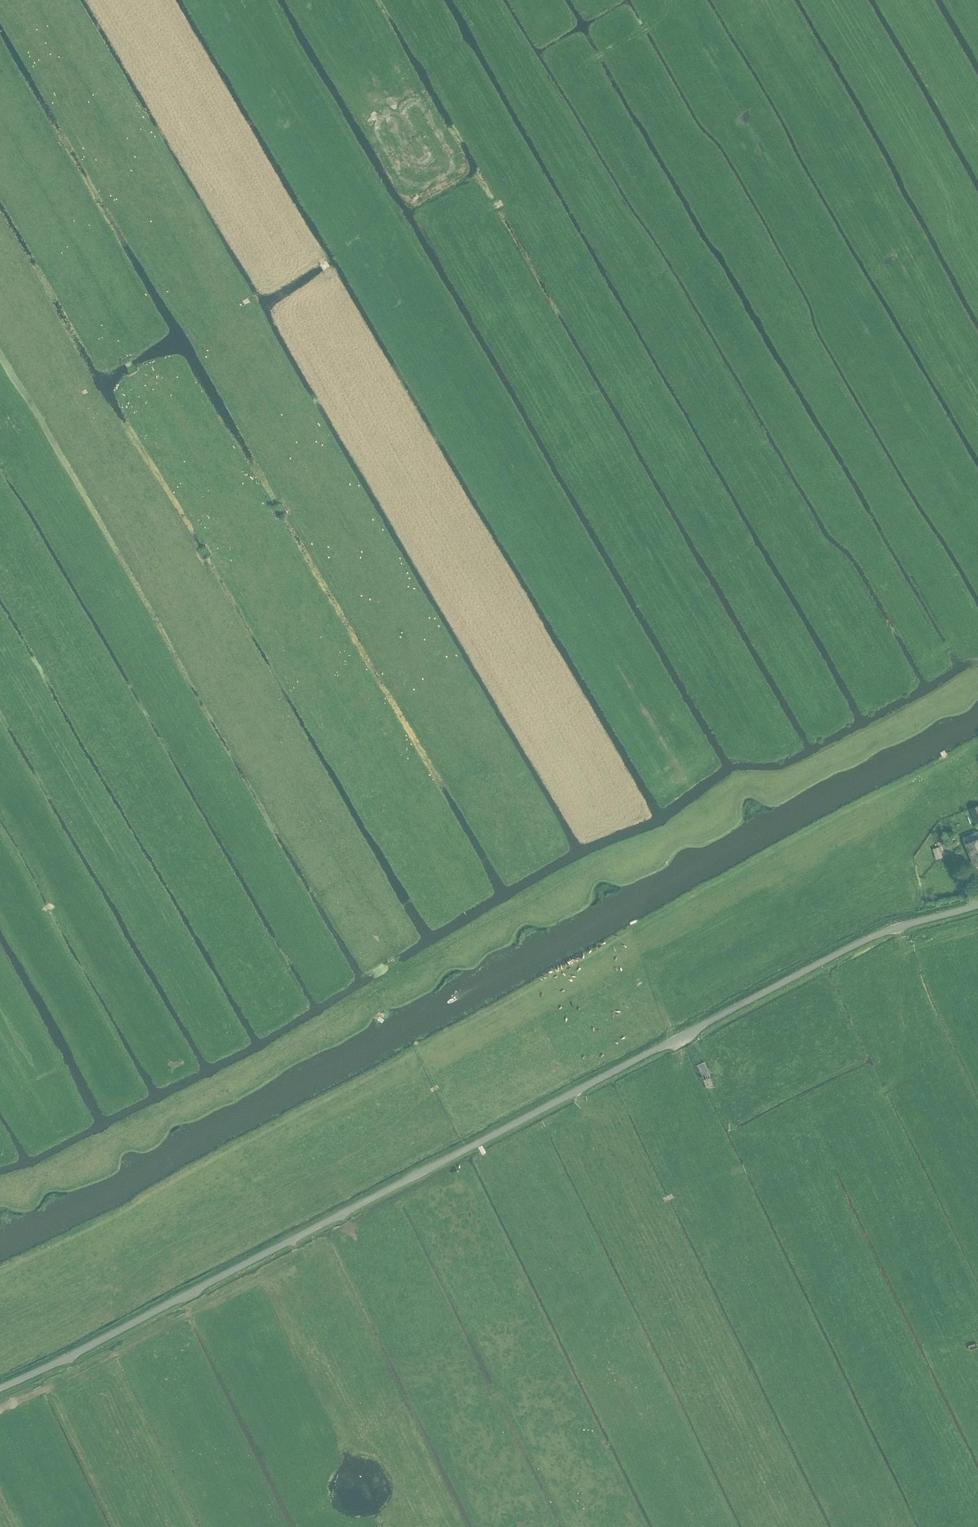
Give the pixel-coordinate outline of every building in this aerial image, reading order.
[(963,837),(966,843),(974,864),(977,863),(977,831),(963,837)]
